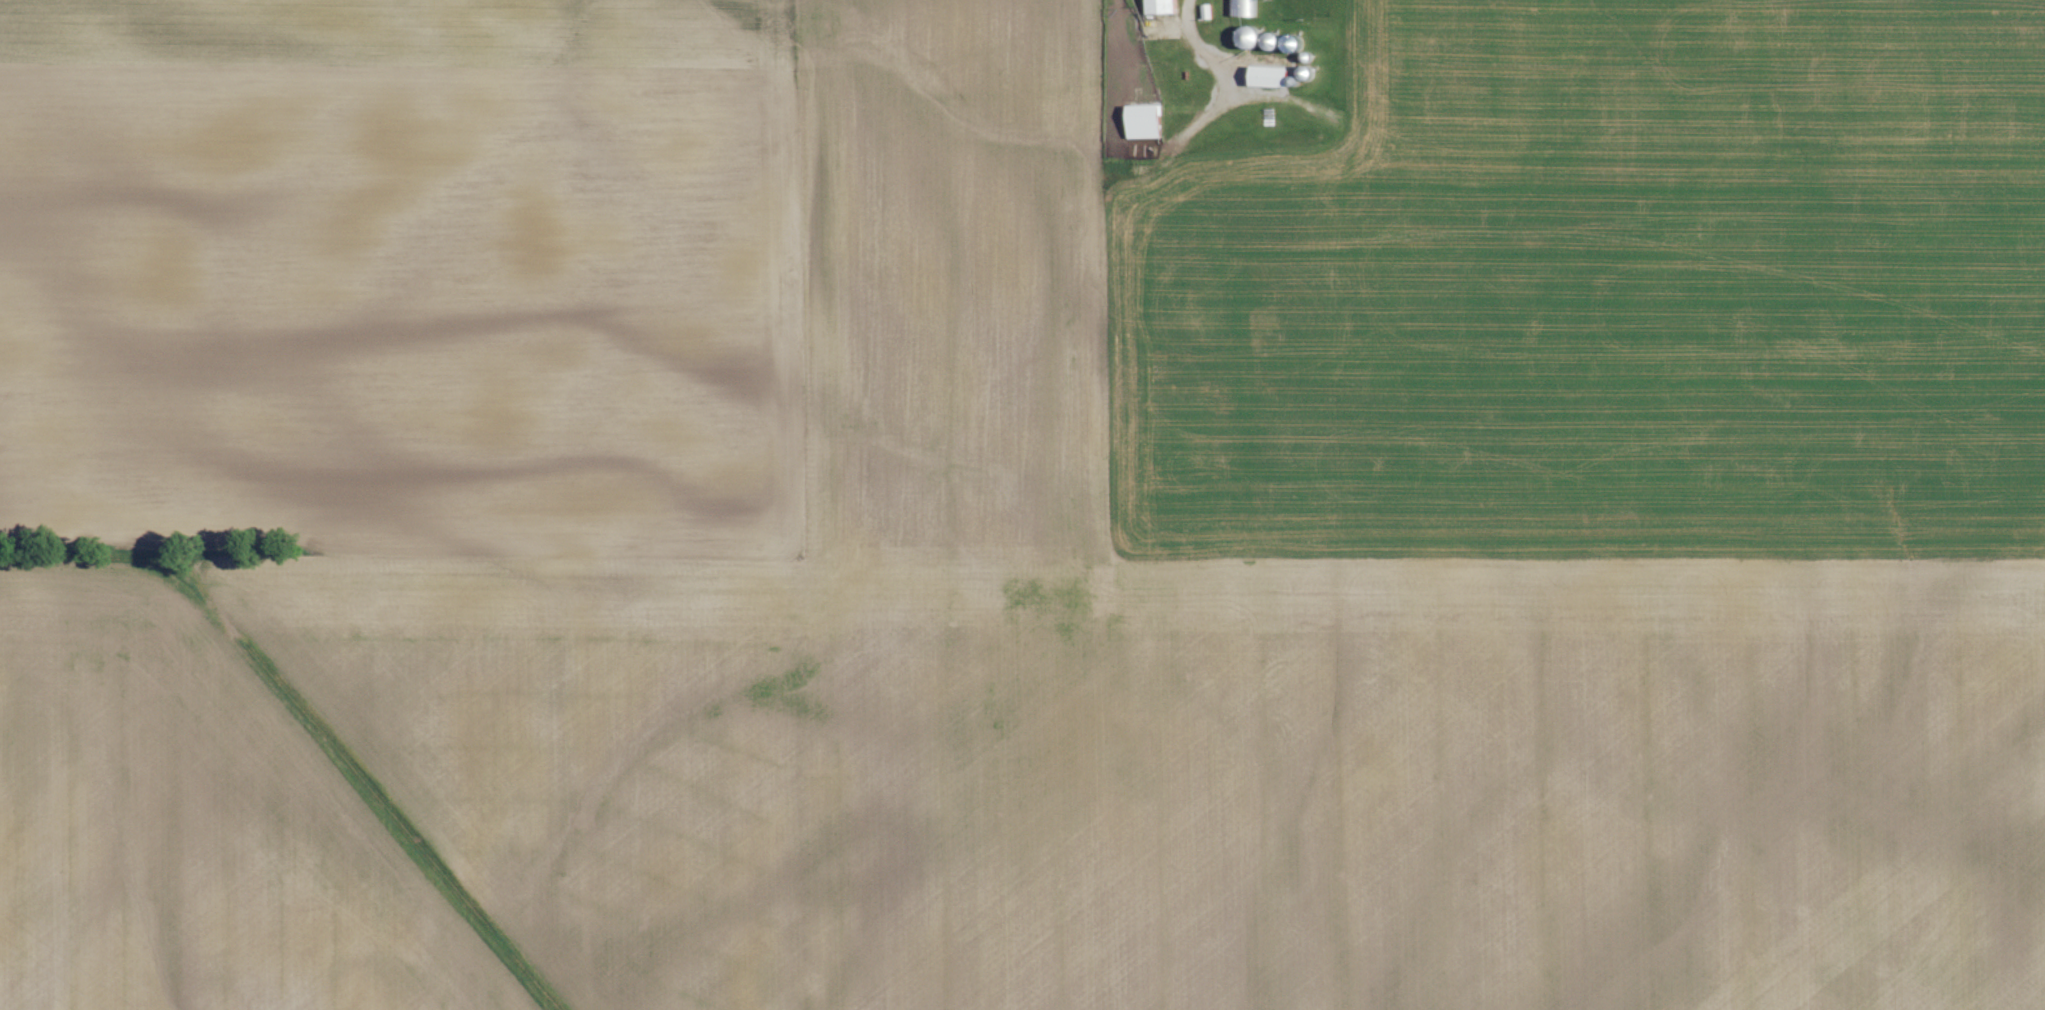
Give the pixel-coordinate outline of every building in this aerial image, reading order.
[(1145,16),(1174,15),(1174,0),(1145,0),(1145,16)] [(1158,140),(1160,108),(1133,107),(1132,126),(1127,126),(1127,138),(1158,140)]
